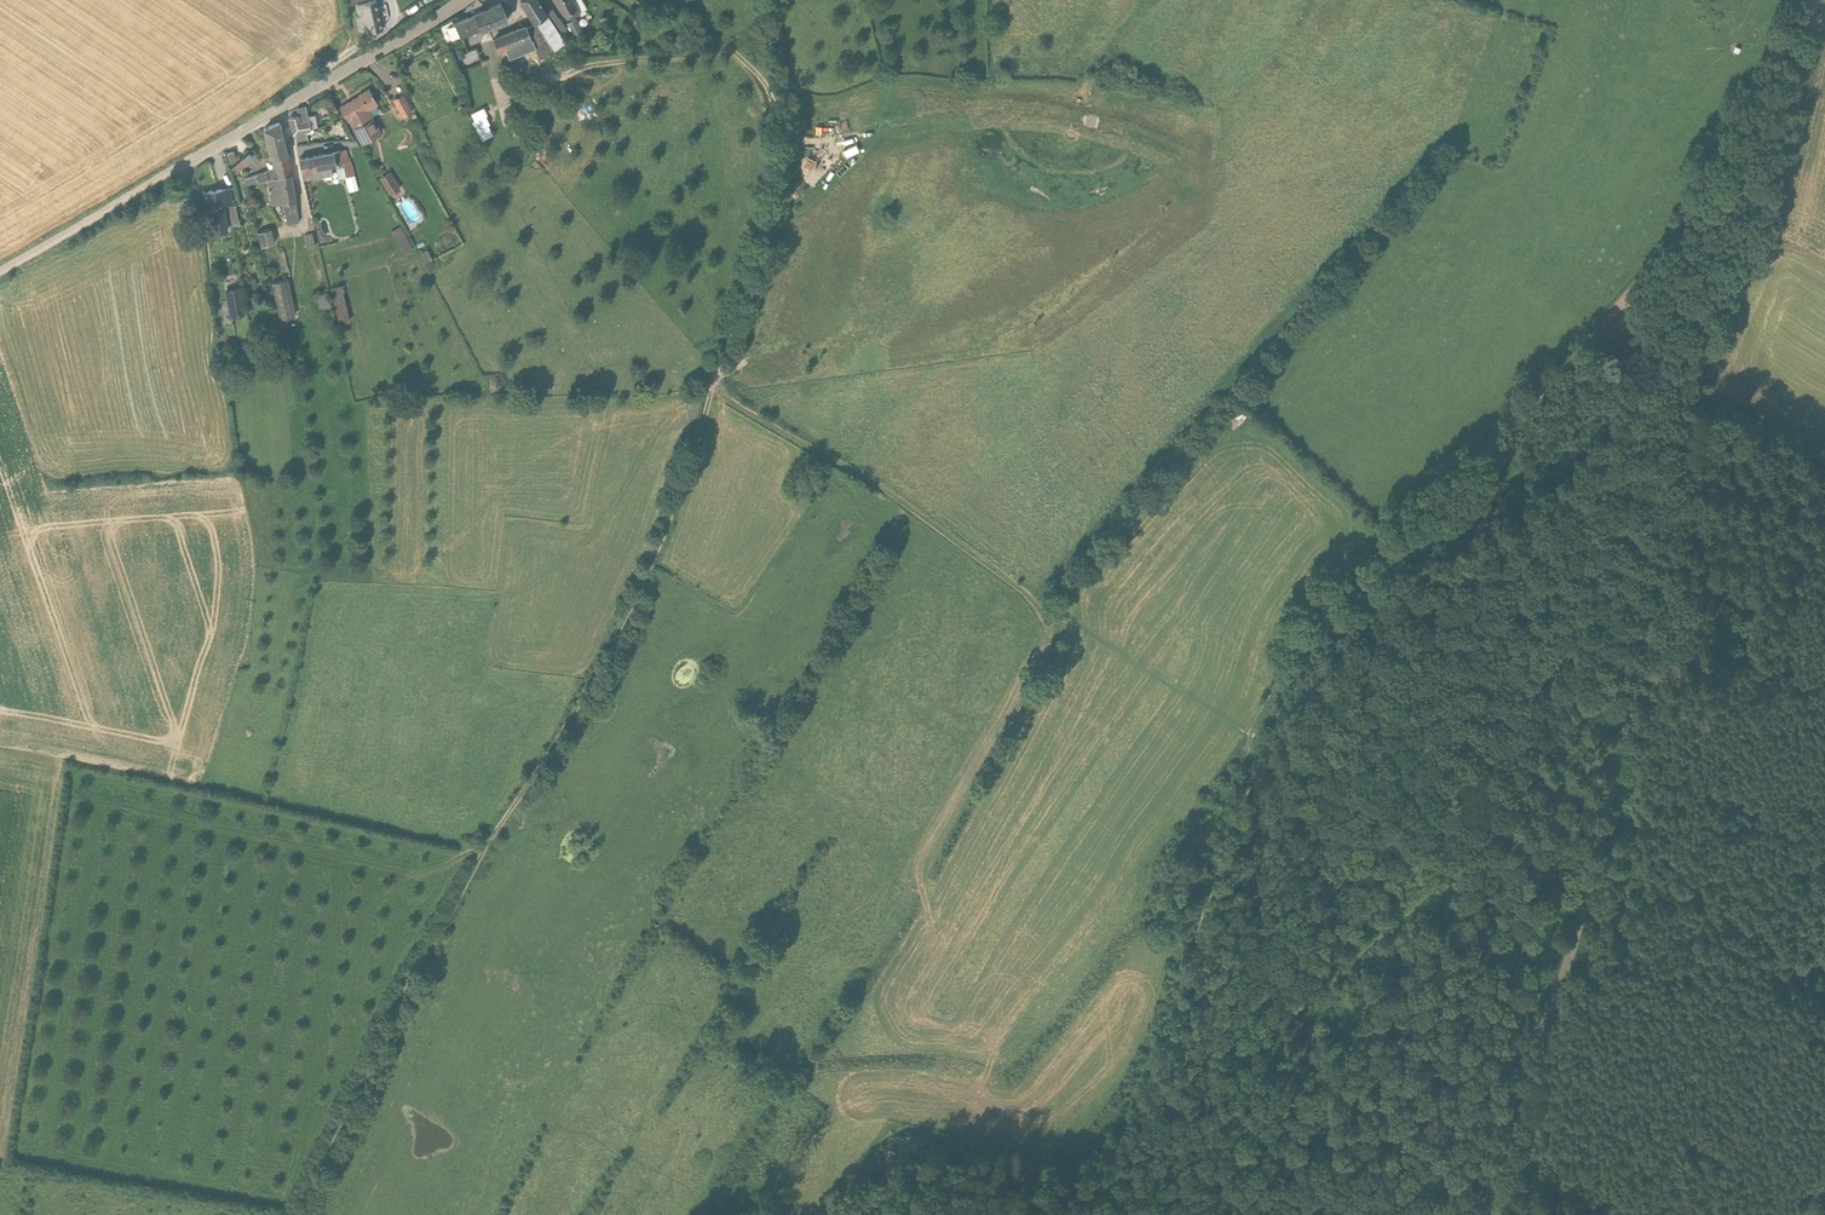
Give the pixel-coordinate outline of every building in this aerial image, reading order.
[(376,0),(375,0),(367,1),(367,0),(348,0),(349,6),(356,4),(358,15),(356,16),(359,33),(382,28),(382,26),(381,26),(376,0)] [(565,43),(559,33),(565,29),(565,28),(558,18),(552,22),(551,22),(537,0),(521,0),(535,22),(527,27),(526,25),(508,33),(493,39),(498,52),(524,42),(533,61),(554,50),(565,43)] [(564,12),(566,12),(569,17),(585,8),(580,0),(557,0),(564,12)] [(471,26),(474,33),(508,18),(501,3),(474,14),(477,21),(478,21),(478,22),(471,26)] [(477,21),(474,14),(454,23),(461,39),(474,33),(471,26),(478,22),(478,21),(477,21)] [(586,33),(576,17),(566,24),(576,40),(586,33)] [(458,59),(466,56),(463,46),(455,49),(458,59)] [(341,106),(363,143),(381,132),(368,110),(377,104),(368,89),(360,94),(360,95),(358,96),(341,106)] [(403,118),(413,113),(403,94),(392,99),(403,118)] [(486,116),(485,115),(487,114),(489,113),(492,111),(489,104),(472,113),(475,120),(473,121),(477,129),(482,139),(493,134),(487,124),(489,123),(489,122),(486,116)] [(290,117),(292,127),(293,133),(311,129),(308,118),(306,106),(297,108),(298,115),(290,117)] [(462,120),(469,118),(466,106),(459,107),(462,120)] [(268,142),(283,138),(279,121),(264,128),(264,129),(265,129),(265,130),(268,142)] [(273,156),(287,153),(283,138),(268,142),(271,156),(273,156)] [(524,148),(518,152),(520,158),(527,154),(524,148)] [(303,179),(332,174),(331,166),(342,163),(346,177),(349,191),(357,189),(354,175),(352,160),(348,161),(346,149),(334,152),(334,151),(332,152),(325,153),(324,153),(323,153),(323,154),(318,155),(318,154),(315,155),(309,156),(307,157),(300,158),(299,158),(299,160),(301,169),(303,179)] [(237,161),(233,150),(227,152),(230,163),(237,161)] [(247,153),(232,166),(236,171),(252,157),(247,153)] [(265,178),(291,173),(287,153),(273,156),(271,156),(271,157),(273,166),(276,165),(277,168),(267,171),(244,178),(246,183),(265,178)] [(400,188),(390,171),(380,178),(390,195),(400,188)] [(283,203),(288,223),(299,221),(297,207),(291,173),(265,178),(246,183),(247,189),(267,183),(271,205),(283,203)] [(224,205),(232,203),(230,191),(230,192),(229,187),(203,192),(208,224),(220,223),(226,222),(224,205)] [(235,204),(228,206),(232,226),(240,224),(235,204)] [(272,228),(257,232),(261,246),(275,243),(272,228)] [(413,248),(402,230),(394,234),(404,253),(413,248)] [(315,246),(313,233),(304,235),(307,248),(315,246)] [(279,318),(295,315),(288,279),(272,282),(279,318)] [(339,321),(351,320),(347,284),(335,285),(339,321)] [(239,287),(227,289),(231,315),(243,313),(239,287)] [(327,292),(316,294),(319,309),(331,307),(327,292)]
